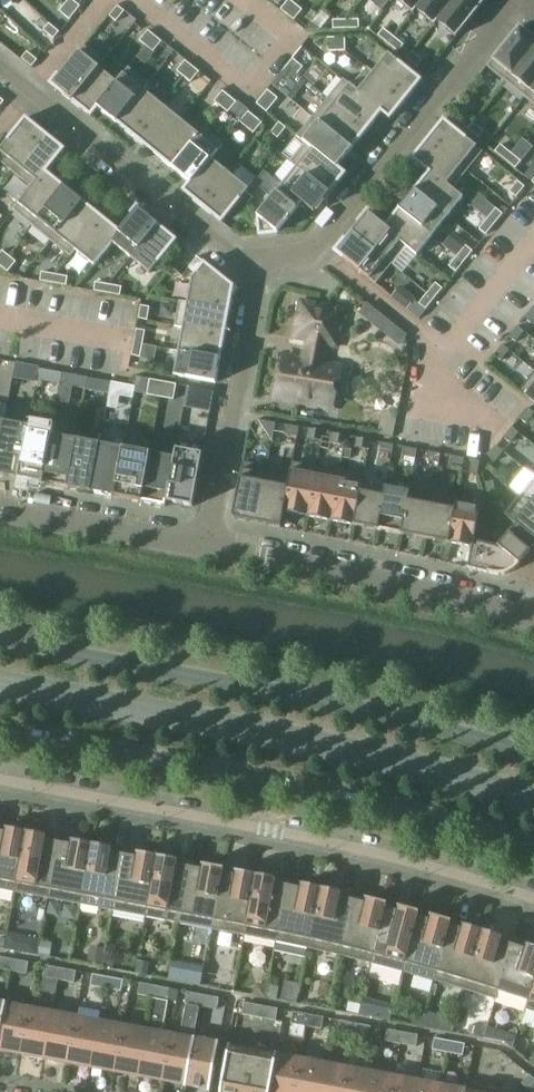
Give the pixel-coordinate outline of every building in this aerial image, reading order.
[(75,13),(81,6),(73,0),(69,0),(66,4),(75,13)] [(291,0),(289,0),(281,9),(288,15),(296,4),(291,0)] [(423,0),(398,0),(413,12),(423,0)] [(435,24),(454,0),(423,0),(413,12),(414,13),(417,10),(435,24)] [(435,24),(436,25),(438,22),(457,37),(484,3),(481,0),(454,0),(435,24)] [(66,4),(60,11),(70,19),(75,13),(66,4)] [(296,4),(288,15),(294,20),(303,10),(296,4)] [(110,16),(117,21),(125,11),(118,5),(110,16)] [(347,20),(347,29),(360,28),(359,19),(347,20)] [(333,20),(334,29),(347,29),(347,20),(333,20)] [(49,24),(44,30),(54,39),(60,32),(49,24)] [(507,82),(533,48),(533,37),(520,26),(487,66),(507,82)] [(388,43),(394,37),(384,29),(378,36),(388,43)] [(140,41),(147,46),(155,36),(148,30),(140,41)] [(155,36),(147,46),(154,52),(162,41),(155,36)] [(328,51),(337,51),(337,37),(328,38),(328,51)] [(346,37),(337,37),(337,51),(346,50),(346,37)] [(404,45),(394,37),(388,43),(399,52),(404,45)] [(53,85),(72,100),(104,61),(84,46),(53,85)] [(507,82),(526,97),(533,87),(533,48),(507,82)] [(417,67),(423,60),(413,51),(407,58),(417,67)] [(32,67),(38,60),(27,52),(22,58),(32,67)] [(367,67),(367,68),(406,99),(422,80),(389,53),(374,72),(367,67)] [(293,59),(288,65),(298,74),(304,67),(293,59)] [(105,62),(104,61),(72,100),(91,116),(130,68),(129,67),(117,82),(100,68),(105,62)] [(183,64),(177,71),(184,76),(190,70),(183,64)] [(272,84),(292,100),(307,81),(298,74),(288,65),(282,72),(281,73),(272,84)] [(99,108),(116,122),(148,83),(130,68),(91,116),(92,116),(99,108)] [(344,78),(343,79),(391,118),(406,99),(367,68),(352,85),(344,78)] [(197,75),(190,70),(184,76),(191,82),(197,75)] [(328,98),(367,130),(382,112),(390,119),(391,118),(343,79),(328,98)] [(116,122),(135,137),(162,104),(144,90),(149,84),(148,83),(116,122)] [(526,97),(533,104),(533,87),(526,97)] [(268,90),(262,97),(273,105),(278,98),(268,90)] [(215,101),(222,107),(227,100),(220,94),(215,101)] [(267,112),(273,105),(262,97),(257,104),(267,112)] [(352,149),(367,130),(328,98),(313,117),(352,149)] [(227,100),(222,107),(229,112),(234,105),(227,100)] [(181,119),(162,104),(135,137),(154,152),(181,119)] [(240,122),(247,127),(256,117),(249,111),(240,122)] [(473,123),(463,115),(457,122),(468,130),(473,123)] [(263,123),(256,117),(247,127),(254,133),(263,123)] [(297,136),(303,141),(304,140),(345,174),(346,173),(338,166),(352,149),(313,117),(297,136)] [(46,133),(26,118),(0,150),(0,161),(14,173),(46,133)] [(154,152),(172,168),(204,128),(203,128),(198,134),(181,119),(154,152)] [(428,139),(468,171),(483,151),(444,120),(428,139)] [(280,122),(271,133),(278,138),(287,128),(280,122)] [(484,131),(473,123),(468,130),(478,138),(484,131)] [(183,191),(184,191),(223,143),(204,128),(172,168),(190,182),(183,191)] [(13,210),(14,210),(46,171),(47,172),(65,149),(46,133),(14,173),(32,187),(13,210)] [(452,190),(453,189),(468,171),(428,139),(413,159),(429,172),(430,172),(452,190)] [(291,161),(330,193),(345,174),(304,140),(303,141),(306,143),(291,161)] [(184,191),(203,206),(229,174),(211,159),(224,144),(223,143),(184,191)] [(495,151),(506,160),(511,153),(501,145),(495,151)] [(511,153),(506,160),(516,168),(522,161),(511,153)] [(315,212),(330,193),(291,161),(291,162),(297,167),(282,185),(315,212)] [(46,171),(14,210),(33,226),(65,186),(47,172),(46,171)] [(415,190),(448,217),(463,198),(464,197),(453,189),(452,190),(430,172),(429,172),(415,190)] [(249,189),(229,174),(203,206),(222,222),(239,202),(246,208),(254,197),(247,192),(249,189)] [(517,197),(525,187),(518,181),(510,191),(517,197)] [(315,212),(282,185),(257,216),(259,234),(277,232),(302,202),(315,212)] [(33,226),(51,241),(83,201),(65,186),(33,226)] [(415,190),(400,209),(433,235),(448,217),(415,190)] [(83,201),(51,241),(70,256),(102,217),(83,201)] [(489,203),(481,213),(488,218),(496,208),(489,203)] [(113,243),(131,257),(158,224),(138,208),(120,231),(94,264),(95,265),(113,243)] [(496,208),(488,218),(495,224),(503,214),(496,208)] [(417,255),(418,254),(433,235),(400,209),(385,227),(407,246),(406,246),(417,255)] [(385,227),(369,213),(353,233),(392,264),(406,246),(407,246),(385,227)] [(120,231),(102,217),(70,256),(71,257),(76,250),(94,264),(120,231)] [(486,235),(495,224),(488,218),(480,229),(486,235)] [(150,273),(177,240),(158,224),(131,257),(150,273)] [(376,284),(392,264),(353,233),(337,252),(376,284)] [(466,246),(458,256),(465,261),(473,251),(466,246)] [(1,266),(9,257),(8,256),(9,255),(3,250),(0,254),(0,265),(1,266)] [(17,262),(9,255),(8,256),(9,257),(1,266),(8,272),(17,262)] [(234,286),(197,256),(197,257),(197,258),(189,268),(196,273),(192,278),(188,302),(180,301),(229,311),(232,296),(237,289),(234,286)] [(456,272),(465,261),(458,256),(449,266),(456,272)] [(42,272),(41,281),(54,283),(55,274),(42,272)] [(68,277),(55,274),(54,283),(67,286),(68,277)] [(94,291),(102,292),(109,284),(96,282),(94,291)] [(436,283),(428,293),(435,299),(443,288),(436,283)] [(109,284),(102,292),(121,296),(122,287),(109,284)] [(407,308),(415,299),(400,287),(393,296),(407,308)] [(426,309),(435,299),(428,293),(419,304),(426,309)] [(180,301),(175,325),(225,334),(229,311),(180,301)] [(275,397),(332,408),(341,367),(320,362),(323,344),(338,347),(345,309),(301,301),(293,338),(307,341),(303,359),(284,355),(275,397)] [(150,307),(141,305),(139,319),(148,320),(150,307)] [(525,318),(531,323),(533,320),(533,308),(533,307),(525,318)] [(403,339),(365,308),(356,318),(395,349),(403,339)] [(183,328),(179,350),(221,358),(225,334),(175,325),(175,326),(183,328)] [(518,326),(509,336),(516,342),(525,332),(518,326)] [(146,331),(137,329),(134,342),(143,344),(146,331)] [(141,357),(143,344),(134,342),(132,355),(141,357)] [(503,345),(494,355),(501,361),(510,350),(503,345)] [(216,383),(221,358),(179,350),(174,375),(216,383)] [(38,381),(40,368),(28,366),(25,378),(38,381)] [(63,373),(40,369),(38,379),(61,383),(63,373)] [(519,391),(533,402),(533,372),(519,391)] [(63,373),(61,384),(86,389),(88,377),(63,373)] [(112,382),(89,378),(87,389),(110,393),(112,382)] [(161,397),(164,382),(150,379),(147,395),(161,397)] [(164,382),(161,397),(174,400),(177,384),(164,382)] [(118,383),(116,394),(132,398),(134,386),(118,383)] [(212,401),(214,391),(196,388),(193,405),(211,408),(212,401)] [(533,414),(533,412),(528,407),(520,418),(527,423),(533,414)] [(19,479),(29,426),(5,422),(0,449),(0,475),(19,479)] [(298,436),(300,427),(287,425),(285,433),(298,436)] [(30,426),(29,426),(19,479),(43,483),(52,435),(29,431),(30,426)] [(519,433),(512,427),(504,437),(511,443),(519,433)] [(322,440),(323,431),(310,429),(309,438),(322,440)] [(345,445),(347,436),(334,433),(332,442),(345,445)] [(68,488),(77,440),(52,435),(43,483),(68,488)] [(369,449),(371,440),(358,438),(356,447),(369,449)] [(92,492),(101,444),(77,440),(68,488),(92,492)] [(393,454),(394,445),(381,442),(379,451),(393,454)] [(92,492),(116,497),(125,449),(101,444),(92,492)] [(504,451),(497,446),(489,456),(494,460),(496,462),(504,451)] [(416,458),(418,449),(405,447),(403,455),(416,458)] [(142,502),(151,453),(125,449),(116,497),(132,500),(142,502)] [(193,507),(203,454),(176,449),(172,471),(167,502),(193,507)] [(440,462),(441,454),(428,451),(427,460),(440,462)] [(166,506),(175,458),(151,453),(142,502),(166,506)] [(463,467),(465,458),(452,456),(450,464),(463,467)] [(469,472),(478,474),(480,461),(472,459),(469,472)] [(236,519),(249,522),(257,523),(258,517),(268,467),(243,462),(233,515),(233,516),(233,517),(234,517),(234,518),(234,519),(235,519),(236,519)] [(307,517),(317,467),(293,462),(291,471),(292,471),(284,513),(307,517)] [(258,517),(257,523),(266,525),(282,528),(284,513),(292,471),(291,471),(268,467),(258,517)] [(340,471),(317,467),(307,517),(331,521),(340,471)] [(331,521),(355,526),(362,483),(363,483),(365,475),(340,471),(331,521)] [(520,495),(533,506),(533,479),(520,495)] [(485,482),(488,495),(497,493),(494,480),(485,482)] [(378,530),(386,488),(363,483),(362,483),(355,526),(378,530)] [(410,492),(386,488),(378,530),(402,535),(410,492)] [(434,488),(432,496),(434,497),(426,539),(449,543),(457,501),(458,501),(459,493),(434,488)] [(410,492),(402,535),(426,539),(434,497),(432,496),(410,492)] [(520,495),(505,515),(516,524),(517,524),(533,537),(533,506),(520,495)] [(479,519),(481,506),(458,501),(457,501),(449,543),(472,548),(473,548),(474,540),(475,541),(476,531),(479,519)] [(479,519),(476,531),(484,532),(486,520),(479,519)] [(475,541),(474,540),(473,548),(472,548),(468,568),(493,574),(496,575),(499,575),(503,575),(506,575),(509,574),(511,572),(514,571),(516,568),(519,566),(533,547),(533,537),(517,524),(516,524),(498,547),(475,541)] [(19,872),(27,832),(6,828),(5,832),(0,831),(0,891),(15,894),(19,872)] [(15,894),(47,900),(52,879),(59,842),(46,840),(47,835),(27,832),(19,872),(15,894)] [(71,844),(59,842),(52,879),(47,900),(80,907),(85,885),(93,844),(72,840),(71,844)] [(113,848),(93,844),(85,885),(80,907),(113,913),(117,891),(124,854),(112,852),(113,848)] [(137,857),(124,854),(117,891),(113,913),(146,920),(158,856),(137,852),(137,857)] [(178,860),(158,856),(146,920),(179,926),(190,867),(177,864),(178,860)] [(211,932),(222,873),(223,873),(224,869),(203,865),(202,869),(190,867),(179,926),(211,932)] [(211,932),(244,939),(256,875),(236,871),(235,875),(223,873),(222,873),(211,932)] [(277,878),(256,875),(244,939),(276,945),(288,885),(276,883),(277,878)] [(276,945),(308,951),(322,888),(301,884),(300,888),(288,885),(276,945)] [(342,892),(322,888),(308,951),(339,957),(353,900),(341,897),(342,892)] [(371,963),(385,908),(386,908),(387,904),(366,898),(365,903),(353,900),(339,957),(371,963)] [(398,911),(386,908),(385,908),(371,963),(372,964),(402,972),(418,916),(418,917),(420,912),(399,907),(398,911)] [(418,917),(418,916),(402,972),(403,972),(433,981),(450,925),(451,926),(452,921),(431,915),(430,920),(418,917)] [(464,990),(483,931),(463,924),(462,929),(451,926),(450,925),(433,981),(446,984),(464,990)] [(499,991),(498,991),(514,945),(501,941),(503,937),(483,931),(464,990),(465,990),(496,1000),(499,991)] [(40,942),(38,954),(48,956),(51,944),(40,942)] [(528,1001),(529,1001),(533,987),(533,947),(527,944),(525,949),(514,945),(498,991),(499,991),(528,1001)] [(90,948),(87,963),(103,966),(105,953),(106,950),(90,948)] [(105,953),(103,966),(111,968),(114,955),(105,953)] [(12,971),(14,959),(0,957),(0,969),(12,971)] [(14,959),(12,971),(27,974),(29,962),(14,959)] [(138,962),(136,973),(147,975),(149,965),(138,962)] [(46,965),(44,977),(59,980),(61,968),(46,965)] [(61,968),(59,980),(74,983),(77,971),(61,968)] [(93,974),(91,986),(106,989),(108,977),(93,974)] [(108,977),(106,989),(122,992),(124,980),(108,977)] [(140,983),(138,995),(153,998),(156,986),(140,983)] [(255,984),(253,994),(265,997),(267,986),(255,984)] [(156,986),(153,998),(169,1000),(171,989),(156,986)] [(268,986),(265,997),(276,999),(278,988),(268,986)] [(533,1013),(533,987),(529,1001),(528,1001),(525,1010),(533,1013)] [(187,992),(185,1004),(201,1006),(203,995),(187,992)] [(203,995),(201,1006),(217,1010),(220,998),(203,995)] [(138,1079),(162,1083),(171,1033),(161,1031),(162,1026),(163,1026),(168,1001),(153,998),(148,1028),(138,1079)] [(30,1006),(6,1001),(0,1033),(0,1053),(20,1056),(30,1006)] [(245,1003),(243,1014),(276,1021),(278,1009),(245,1003)] [(350,1004),(348,1011),(358,1014),(360,1006),(350,1004)] [(20,1056),(44,1061),(53,1010),(30,1006),(20,1056)] [(67,1065),(77,1015),(53,1010),(44,1061),(67,1065)] [(293,1012),(291,1023),(307,1026),(309,1015),(293,1012)] [(427,1012),(422,1027),(452,1032),(455,1020),(427,1012)] [(67,1065),(91,1070),(100,1019),(77,1015),(67,1065)] [(309,1015),(307,1026),(322,1029),(324,1017),(309,1015)] [(415,1016),(413,1023),(421,1025),(422,1017),(415,1016)] [(115,1074),(124,1024),(100,1019),(91,1070),(115,1074)] [(341,1021),(338,1032),(354,1035),(356,1023),(341,1021)] [(356,1023),(354,1035),(369,1038),(371,1026),(356,1023)] [(115,1074),(138,1079),(148,1028),(124,1024),(115,1074)] [(470,1024),(468,1032),(478,1035),(481,1028),(470,1024)] [(388,1029),(386,1041),(401,1044),(403,1032),(388,1029)] [(403,1032),(401,1044),(416,1047),(418,1035),(403,1032)] [(162,1083),(185,1087),(195,1037),(171,1033),(162,1083)] [(219,1042),(195,1037),(185,1087),(210,1091),(219,1042)] [(435,1038),(433,1050),(448,1053),(450,1041),(435,1038)] [(450,1041),(448,1053),(463,1056),(465,1044),(450,1041)] [(277,1053),(229,1045),(220,1091),(270,1091),(277,1053)] [(277,1053),(270,1091),(294,1091),(301,1058),(277,1053)] [(301,1058),(294,1091),(319,1091),(324,1062),(301,1058)] [(324,1062),(319,1091),(343,1091),(348,1066),(324,1062)] [(348,1066),(343,1091),(368,1091),(372,1071),(348,1066)] [(372,1071),(368,1091),(392,1091),(395,1075),(372,1071)] [(395,1075),(392,1091),(416,1091),(419,1079),(395,1075)] [(522,1083),(532,1091),(533,1091),(533,1078),(529,1075),(522,1083)] [(419,1079),(416,1091),(441,1091),(442,1084),(419,1079)] [(466,1090),(467,1091),(467,1088),(442,1084),(441,1091),(465,1091),(466,1090)]
